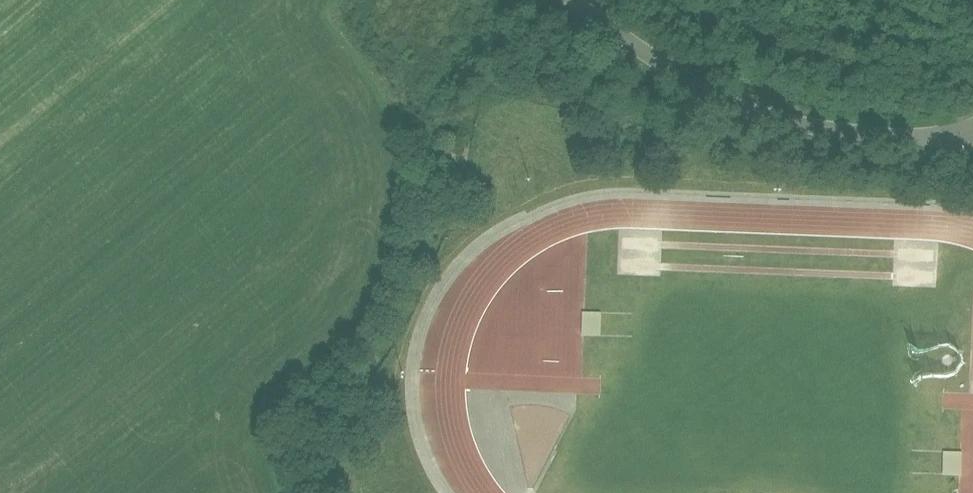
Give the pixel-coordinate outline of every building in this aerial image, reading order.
[(950,452),(950,476),(968,476),(968,453),(950,452)]
